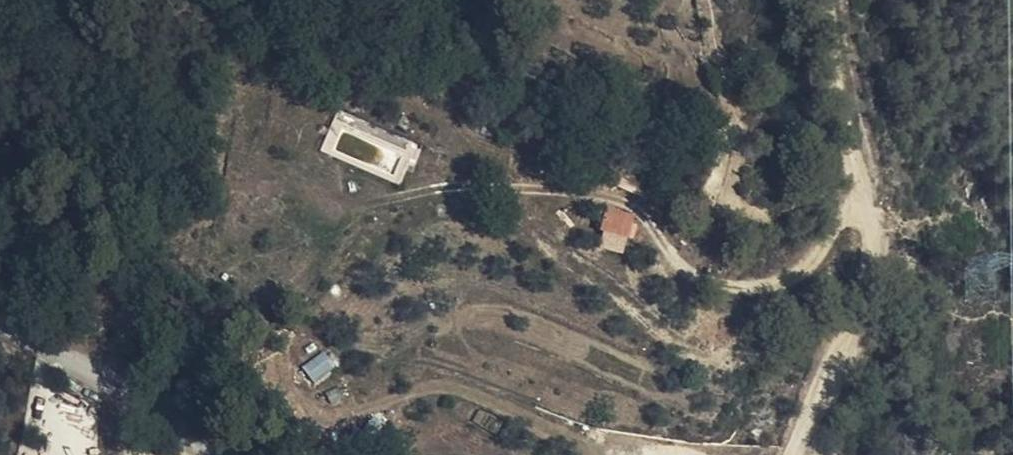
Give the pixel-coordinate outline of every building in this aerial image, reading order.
[(627,239),(633,219),(606,212),(601,232),(627,239)]
